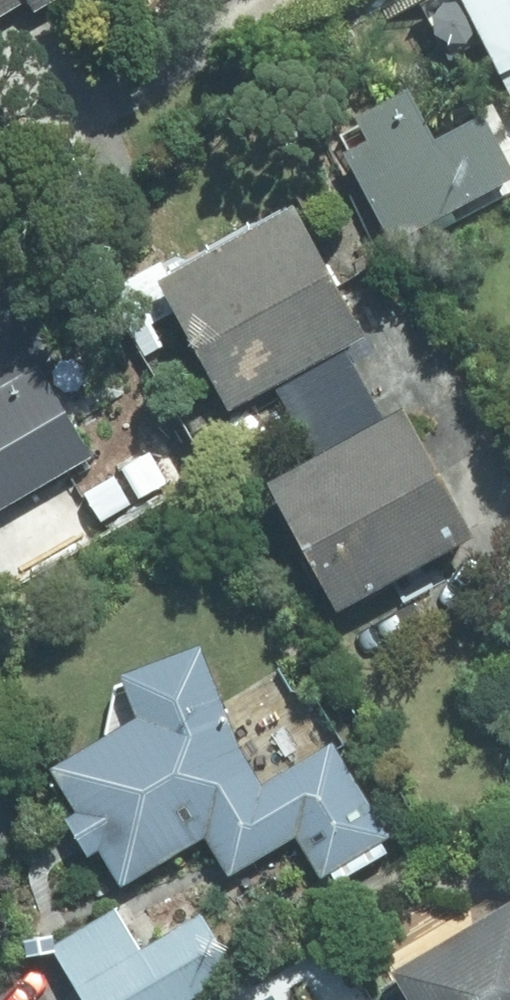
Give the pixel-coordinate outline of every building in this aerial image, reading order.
[(4,15),(30,0),(0,0),(0,9),(4,15)] [(509,80),(509,0),(469,0),(509,80)] [(509,188),(509,148),(495,118),(447,142),(423,93),(368,119),(379,142),(353,154),(397,243),(509,188)] [(239,413),(378,339),(309,212),(170,286),(239,413)] [(28,322),(0,338),(0,570),(4,577),(75,536),(66,519),(94,502),(77,474),(106,456),(28,322)] [(493,540),(425,412),(287,486),(354,615),(493,540)] [(274,786),(253,752),(220,646),(140,676),(156,719),(71,769),(95,813),(82,821),(104,857),(117,850),(138,885),(219,837),(241,875),(307,836),(331,879),(402,838),(347,745),(274,786)] [(239,974),(204,915),(143,951),(121,912),(56,951),(84,999),(193,999),(239,974)] [(386,987),(394,999),(509,999),(509,915),(386,987)]
